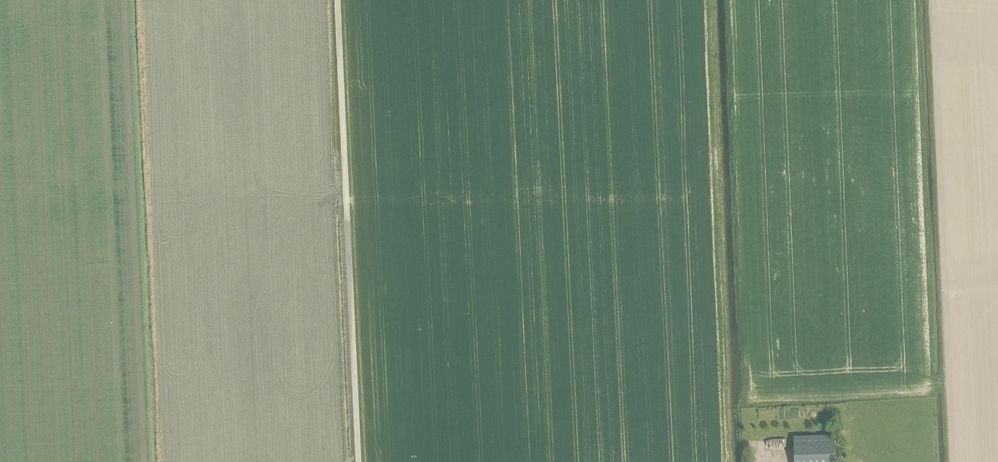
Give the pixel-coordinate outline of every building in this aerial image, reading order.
[(834,437),(794,438),(795,461),(835,461),(834,437)]
